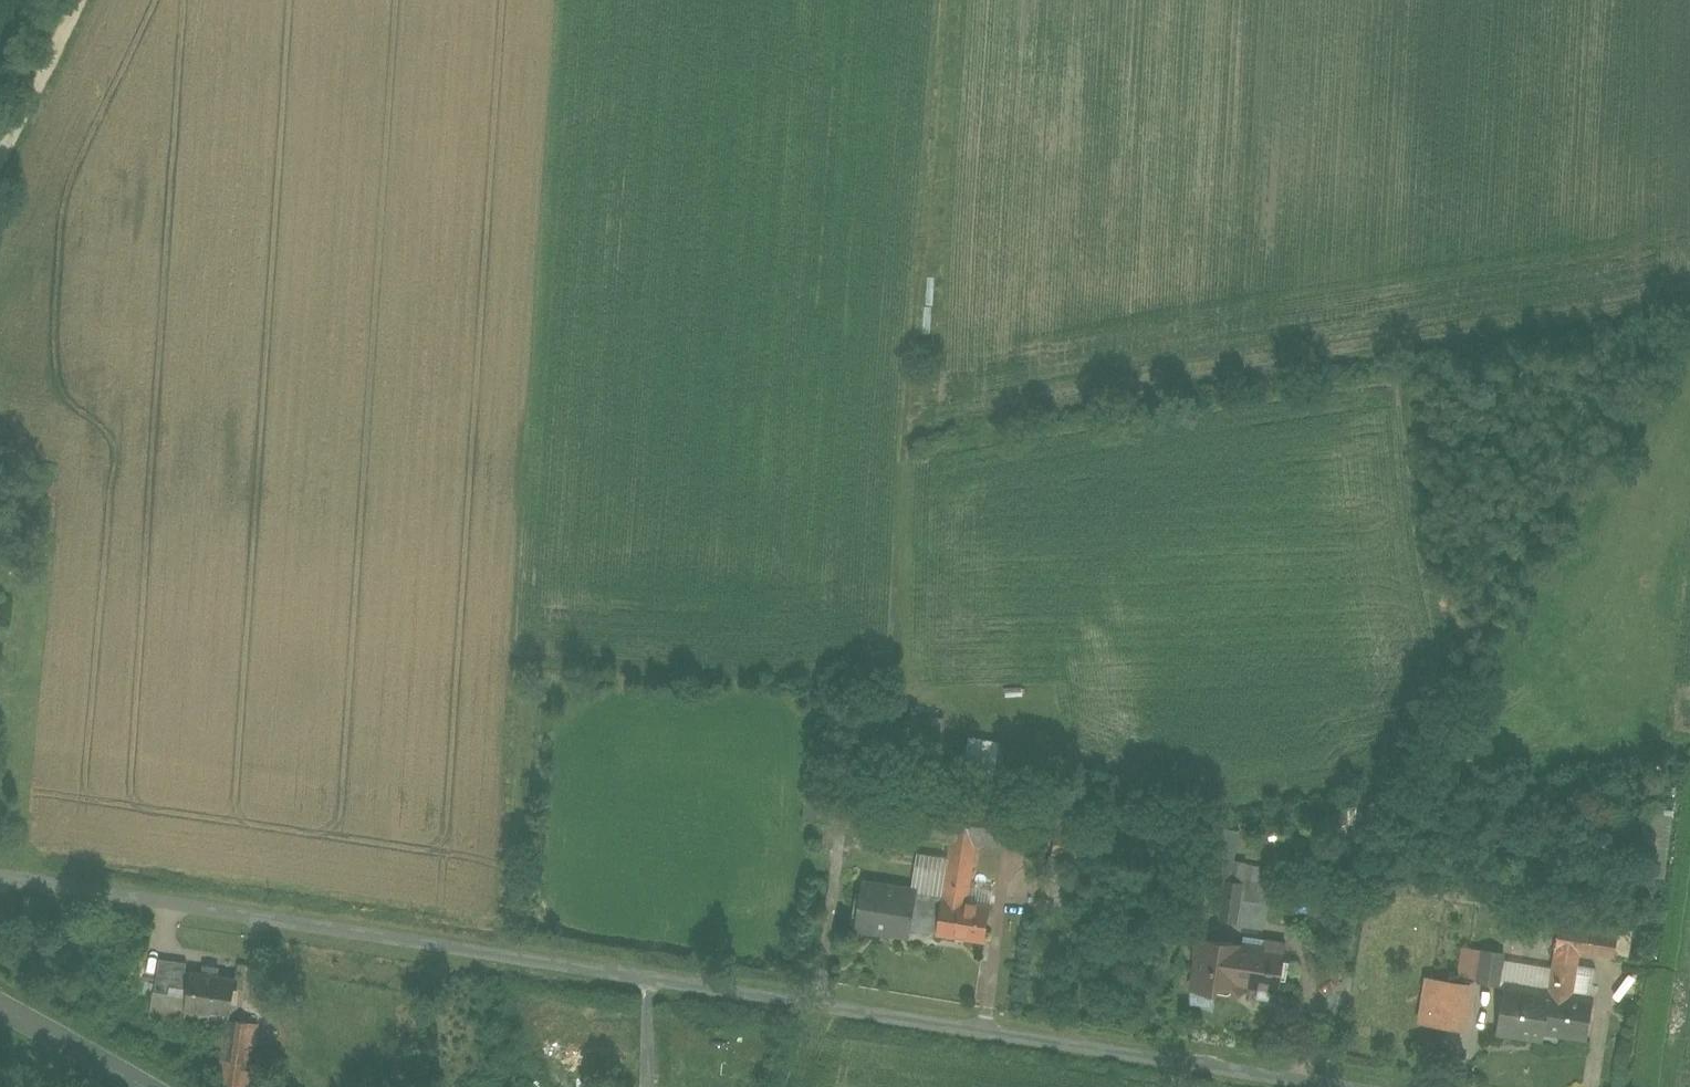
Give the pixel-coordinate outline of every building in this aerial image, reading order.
[(968,738),(959,791),(992,797),(1001,744),(968,738)] [(1021,811),(934,797),(929,829),(956,834),(984,838),(1016,844),(1021,811)] [(1638,836),(1667,842),(1675,809),(1646,802),(1638,836)] [(1242,825),(1224,823),(1220,856),(1228,857),(1238,858),(1242,825)] [(947,890),(974,895),(984,838),(956,834),(947,890)] [(1238,858),(1228,857),(1220,918),(1265,924),(1273,863),(1238,858)] [(921,886),(868,877),(860,925),(913,934),(914,926),(921,886)] [(921,886),(914,926),(940,930),(947,890),(921,886)] [(974,895),(947,890),(940,930),(987,938),(993,898),(974,895)] [(1618,951),(1621,928),(1561,920),(1558,943),(1585,947),(1618,951)] [(1290,946),(1198,934),(1192,986),(1222,990),(1223,976),(1285,984),(1290,946)] [(1579,994),(1585,947),(1558,943),(1552,990),(1579,994)] [(1506,958),(1507,950),(1466,945),(1462,976),(1479,979),(1503,982),(1506,958)] [(1550,988),(1553,964),(1506,958),(1503,982),(1550,988)] [(237,975),(194,968),(189,1004),(232,1010),(237,975)] [(1462,976),(1429,972),(1423,1019),(1473,1026),(1479,979),(1462,976)] [(1506,984),(1501,1028),(1547,1034),(1547,1030),(1552,990),(1506,984)] [(1547,1030),(1589,1036),(1594,996),(1579,994),(1552,990),(1547,1030)] [(259,1021),(227,1017),(219,1086),(251,1086),(259,1021)]
